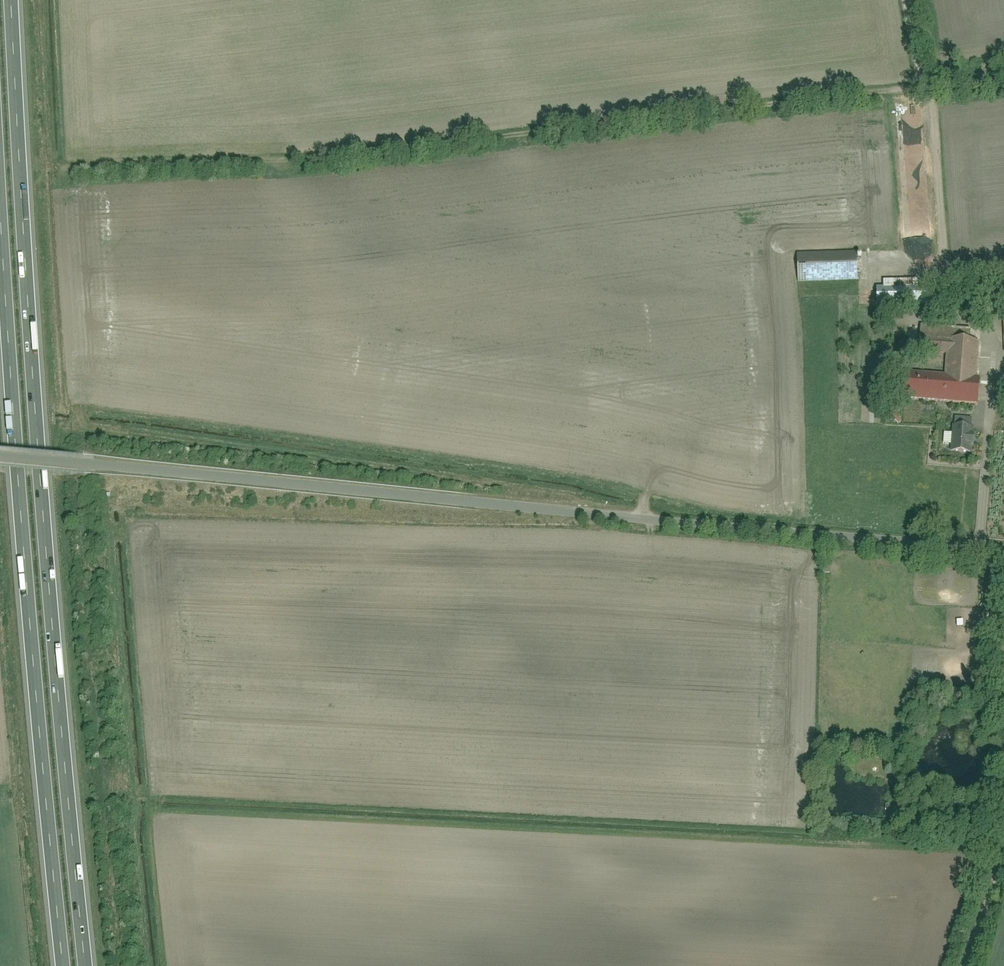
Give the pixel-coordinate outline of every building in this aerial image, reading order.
[(915,117),(903,118),(905,139),(923,137),(921,110),(915,111),(915,117)] [(856,248),(794,249),(795,284),(856,283),(856,248)] [(884,287),(877,287),(877,307),(930,306),(929,286),(918,287),(918,280),(884,280),(884,287)] [(922,326),(920,352),(947,354),(945,375),(903,372),(901,400),(979,405),(981,378),(977,378),(980,342),(970,341),(971,329),(922,326)] [(973,422),(952,419),(947,451),(968,454),(973,422)]
